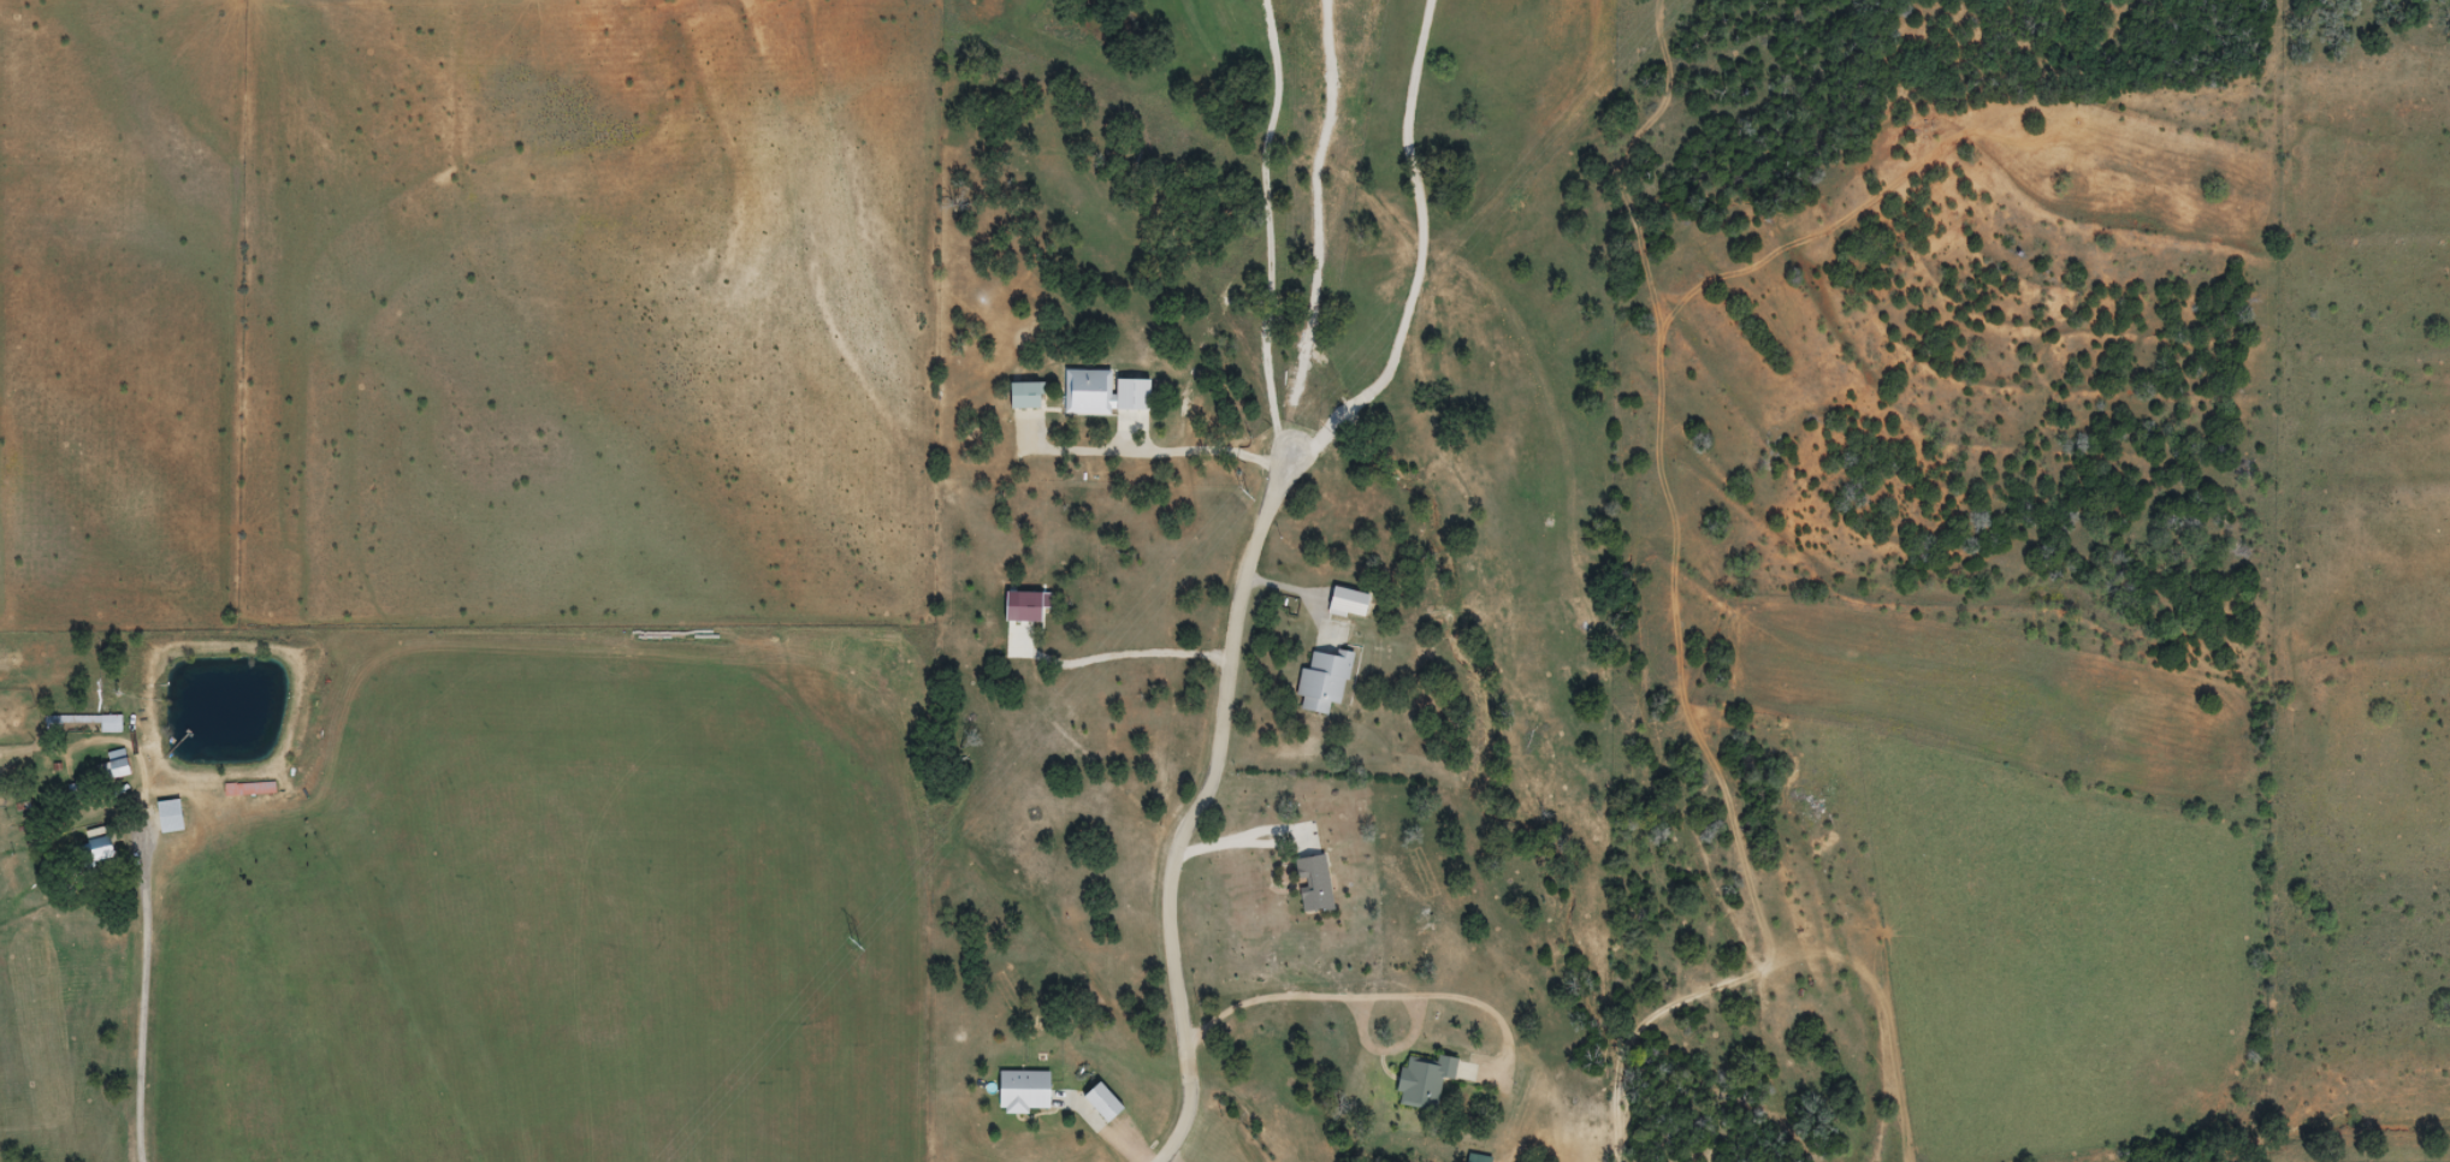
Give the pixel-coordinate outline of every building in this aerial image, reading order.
[(1039,383),(1002,383),(1002,409),(1039,409),(1039,383)] [(1363,615),(1361,590),(1326,594),(1328,618),(1363,615)] [(1297,711),(1325,717),(1327,703),(1339,706),(1349,658),(1310,650),(1306,671),(1298,670),(1293,697),(1299,698),(1297,711)] [(121,733),(121,718),(45,717),(45,729),(98,730),(98,733),(121,733)] [(107,752),(108,764),(102,765),(104,780),(129,777),(126,750),(107,752)] [(275,784),(225,784),(225,796),(275,796),(275,784)] [(157,834),(181,832),(178,800),(155,803),(157,834)] [(84,865),(113,858),(106,830),(77,837),(84,865)] [(1322,855),(1290,860),(1294,885),(1298,914),(1330,909),(1322,855)] [(1390,1105),(1434,1112),(1439,1079),(1458,1082),(1461,1062),(1435,1058),(1434,1062),(1405,1058),(1404,1069),(1396,1068),(1390,1105)] [(1049,1073),(995,1072),(994,1106),(1003,1116),(1024,1116),(1028,1112),(1045,1112),(1048,1109),(1073,1110),(1097,1135),(1122,1111),(1094,1083),(1082,1094),(1071,1094),(1066,1098),(1062,1094),(1048,1108),(1049,1073)]
